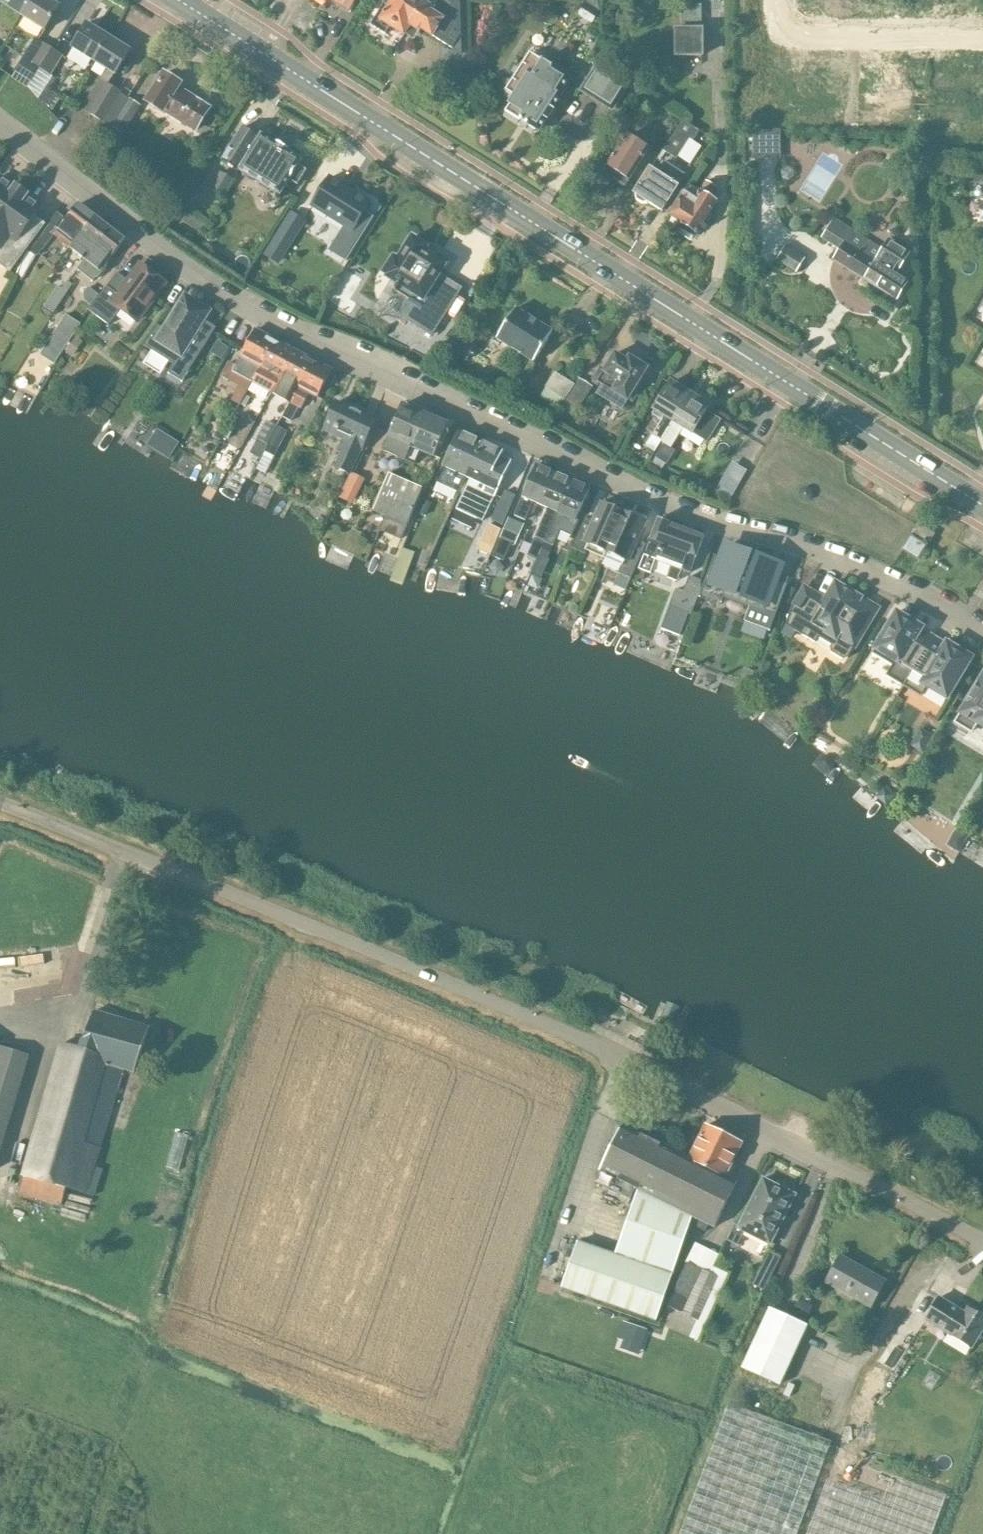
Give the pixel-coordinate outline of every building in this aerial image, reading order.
[(34,0),(4,0),(1,4),(23,17),(34,0)] [(59,7),(48,0),(34,0),(23,17),(44,31),(59,7)] [(357,0),(330,0),(350,12),(354,6),(357,0)] [(410,26),(419,32),(421,29),(463,55),(460,0),(434,0),(438,3),(433,10),(417,0),(394,0),(389,8),(384,5),(370,26),(385,35),(390,26),(404,35),(410,26)] [(93,62),(109,38),(87,24),(71,48),(93,62)] [(682,31),(676,31),(676,57),(702,56),(702,31),(682,31)] [(115,76),(130,51),(109,38),(93,62),(115,76)] [(32,82),(52,50),(35,40),(15,71),(32,82)] [(43,88),(62,57),(52,50),(32,82),(29,87),(48,109),(56,96),(43,88)] [(515,96),(506,111),(538,132),(564,92),(562,91),(570,79),(537,58),(529,70),(522,66),(506,91),(515,96)] [(596,67),(581,90),(612,110),(627,87),(596,67)] [(210,108),(178,88),(181,83),(165,73),(147,102),(162,111),(164,109),(196,130),(210,108)] [(112,126),(129,99),(99,80),(82,108),(102,120),(85,146),(96,152),(112,126)] [(123,133),(140,106),(129,99),(112,126),(123,133)] [(676,160),(691,138),(695,141),(700,133),(683,121),(663,151),(676,160)] [(277,144),(277,145),(261,135),(259,139),(242,128),(223,160),(281,195),(291,179),(298,184),(305,171),(298,167),(302,160),(287,151),(288,150),(277,144)] [(779,160),(778,131),(754,131),(754,160),(779,160)] [(626,187),(649,151),(627,137),(626,138),(619,133),(613,143),(620,148),(604,173),(626,187)] [(662,212),(685,176),(668,165),(660,177),(650,170),(635,194),(637,195),(636,197),(637,201),(643,205),(648,204),(648,203),(662,212)] [(224,196),(234,181),(221,173),(212,188),(224,196)] [(34,217),(41,207),(26,196),(28,194),(15,185),(14,187),(0,177),(0,264),(9,270),(43,224),(34,217)] [(330,177),(312,206),(352,231),(370,202),(330,177)] [(697,234),(717,204),(709,199),(716,190),(712,187),(714,183),(709,180),(706,183),(699,193),(688,185),(669,216),(684,225),(680,230),(694,238),(697,234)] [(72,244),(94,215),(79,203),(57,232),(63,237),(60,241),(69,247),(72,243),(72,244)] [(33,259),(64,217),(57,212),(26,254),(33,259)] [(84,259),(110,227),(94,215),(72,244),(72,243),(69,247),(84,259)] [(897,275),(911,252),(890,240),(884,250),(835,219),(823,238),(842,250),(835,261),(898,300),(909,282),(897,275)] [(92,281),(125,239),(110,227),(84,259),(76,269),(92,281)] [(281,229),(272,244),(284,251),(293,236),(281,229)] [(418,328),(454,272),(445,267),(446,266),(424,252),(427,248),(412,238),(397,261),(393,258),(383,273),(387,276),(386,278),(397,285),(394,291),(408,300),(398,315),(418,328)] [(797,273),(805,259),(787,248),(778,262),(797,273)] [(135,321),(164,282),(141,265),(130,279),(126,280),(117,273),(94,305),(106,314),(114,304),(135,321)] [(51,314),(70,284),(67,282),(62,288),(58,286),(43,309),(51,314)] [(93,303),(98,296),(88,289),(85,293),(84,300),(88,303),(93,303)] [(183,378),(215,327),(202,319),(206,313),(197,307),(198,304),(197,303),(197,304),(184,296),(163,329),(157,325),(141,350),(142,351),(145,347),(173,365),(170,369),(183,378)] [(533,363),(552,333),(515,309),(496,340),(533,363)] [(66,315),(48,344),(61,352),(79,324),(66,315)] [(253,382),(273,339),(255,329),(232,371),(243,377),(231,399),(239,404),(252,382),(253,382)] [(76,336),(66,349),(73,354),(83,341),(76,336)] [(271,392),(293,350),(273,339),(253,382),(271,392)] [(219,340),(211,352),(222,359),(230,347),(219,340)] [(284,417),(313,360),(293,350),(271,392),(289,402),(282,416),(284,417)] [(648,369),(629,357),(626,362),(615,354),(604,371),(600,368),(593,379),(602,385),(596,393),(621,409),(628,399),(632,402),(640,389),(636,387),(648,369)] [(317,397),(331,370),(313,360),(284,417),(289,420),(297,406),(300,408),(309,392),(317,397)] [(555,373),(546,387),(565,398),(573,385),(555,373)] [(574,415),(591,387),(579,379),(562,408),(574,415)] [(662,441),(689,395),(682,390),(683,388),(674,383),(673,384),(671,383),(654,409),(665,416),(646,445),(655,452),(662,441)] [(246,394),(242,403),(250,407),(254,398),(246,394)] [(657,455),(655,458),(665,464),(668,460),(675,449),(672,447),(684,428),(693,434),(707,443),(720,422),(706,413),(710,408),(708,407),(709,405),(700,399),(699,401),(689,395),(662,441),(664,443),(657,455)] [(350,474),(375,420),(335,402),(322,430),(341,438),(336,451),(340,454),(334,467),(350,474)] [(405,461),(424,414),(414,410),(413,408),(406,405),(403,406),(401,405),(382,451),(405,461)] [(433,456),(447,425),(445,424),(444,421),(436,418),(434,419),(424,414),(405,461),(404,463),(413,467),(414,464),(415,464),(420,451),(433,456)] [(270,443),(279,426),(269,420),(260,438),(270,443)] [(288,430),(279,426),(270,443),(260,462),(269,467),(288,430)] [(467,477),(484,442),(460,431),(443,466),(436,481),(459,492),(466,477),(467,477)] [(168,436),(159,451),(172,459),(181,443),(168,436)] [(483,490),(502,451),(484,442),(467,477),(470,479),(456,509),(482,521),(494,495),(483,490)] [(537,465),(515,516),(524,520),(533,501),(540,505),(554,472),(537,465)] [(540,527),(533,541),(542,545),(572,480),(554,472),(540,505),(548,508),(540,527)] [(389,474),(373,511),(385,517),(406,526),(423,489),(389,474)] [(542,545),(539,554),(548,558),(560,531),(572,536),(578,521),(576,519),(590,488),(572,480),(542,545)] [(424,499),(418,511),(426,515),(432,503),(424,499)] [(606,552),(624,512),(602,502),(585,543),(576,539),(572,548),(584,554),(589,544),(606,552)] [(634,550),(647,522),(624,512),(606,552),(627,561),(626,565),(623,564),(619,573),(632,578),(642,554),(634,550)] [(385,517),(379,530),(401,539),(406,526),(385,517)] [(509,517),(492,555),(504,560),(512,543),(514,544),(523,523),(509,517)] [(690,573),(704,537),(669,524),(669,523),(659,519),(640,568),(637,567),(634,576),(643,580),(646,571),(651,573),(656,559),(672,566),(667,577),(677,581),(681,569),(690,573)] [(934,535),(918,525),(913,534),(928,543),(934,535)] [(918,559),(926,547),(911,538),(903,550),(918,559)] [(773,614),(773,615),(774,615),(775,616),(787,584),(786,583),(785,584),(774,580),(780,565),(727,545),(722,558),(715,556),(716,555),(714,555),(698,597),(700,597),(701,594),(720,601),(719,601),(721,602),(724,596),(750,605),(750,606),(773,614)] [(692,614),(702,587),(688,582),(684,592),(677,589),(671,606),(692,614)] [(848,658),(878,609),(835,583),(825,600),(805,588),(792,608),(786,626),(815,643),(822,633),(834,641),(830,648),(831,653),(842,660),(848,658)] [(676,611),(673,619),(684,623),(687,616),(676,611)] [(897,697),(933,637),(932,637),(930,640),(919,634),(922,628),(897,613),(872,654),(892,666),(887,673),(889,678),(903,687),(896,697),(897,697)] [(947,699),(972,658),(946,643),(943,648),(932,641),(934,638),(933,637),(897,697),(898,698),(904,687),(918,696),(923,694),(927,688),(947,699)] [(956,720),(957,725),(968,732),(974,731),(978,724),(982,727),(982,674),(956,720)] [(920,728),(910,744),(922,751),(931,735),(920,728)] [(957,828),(947,844),(958,851),(968,834),(957,828)] [(62,1042),(17,1191),(62,1205),(67,1187),(94,1195),(102,1168),(95,1166),(124,1068),(136,1072),(150,1027),(94,1010),(82,1048),(62,1042)] [(30,1054),(0,1045),(0,1153),(30,1054)] [(655,1319),(692,1215),(696,1217),(692,1224),(703,1230),(707,1222),(713,1226),(735,1181),(724,1176),(740,1143),(705,1125),(688,1158),(621,1124),(599,1169),(637,1188),(614,1254),(577,1240),(561,1286),(655,1319)] [(188,1139),(176,1135),(165,1170),(178,1174),(188,1139)] [(735,1225),(727,1240),(737,1245),(744,1231),(770,1244),(795,1195),(763,1178),(738,1226),(735,1225)] [(870,1306),(885,1280),(841,1255),(826,1281),(870,1306)] [(693,1256),(668,1305),(699,1321),(701,1317),(705,1319),(728,1274),(711,1265),(693,1256)] [(760,1269),(753,1284),(764,1289),(771,1275),(760,1269)] [(925,1319),(939,1297),(928,1290),(914,1312),(925,1319)] [(967,1307),(964,1312),(939,1297),(925,1319),(971,1347),(982,1328),(982,1317),(967,1307)] [(770,1308),(743,1367),(779,1383),(807,1324),(770,1308)] [(679,1533),(797,1533),(831,1441),(728,1402),(679,1533)] [(806,1533),(931,1533),(946,1495),(835,1454),(816,1507),(806,1533)]
